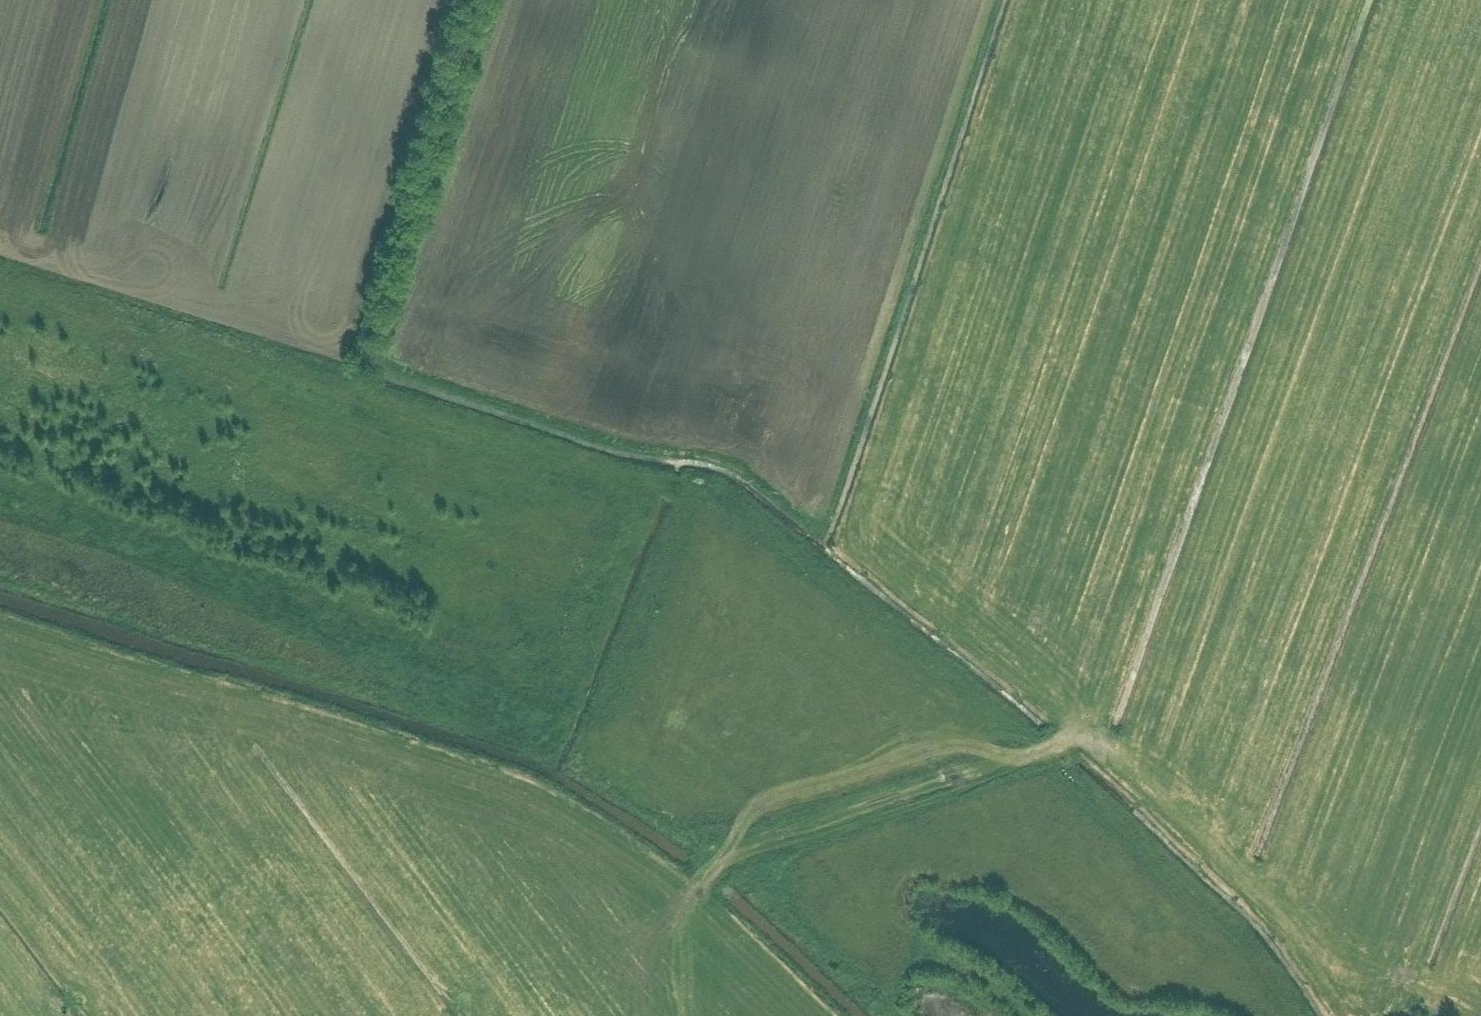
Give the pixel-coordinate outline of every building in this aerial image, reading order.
[(1423,1004),(1413,1009),(1416,1015),(1428,1015),(1423,1004)]
